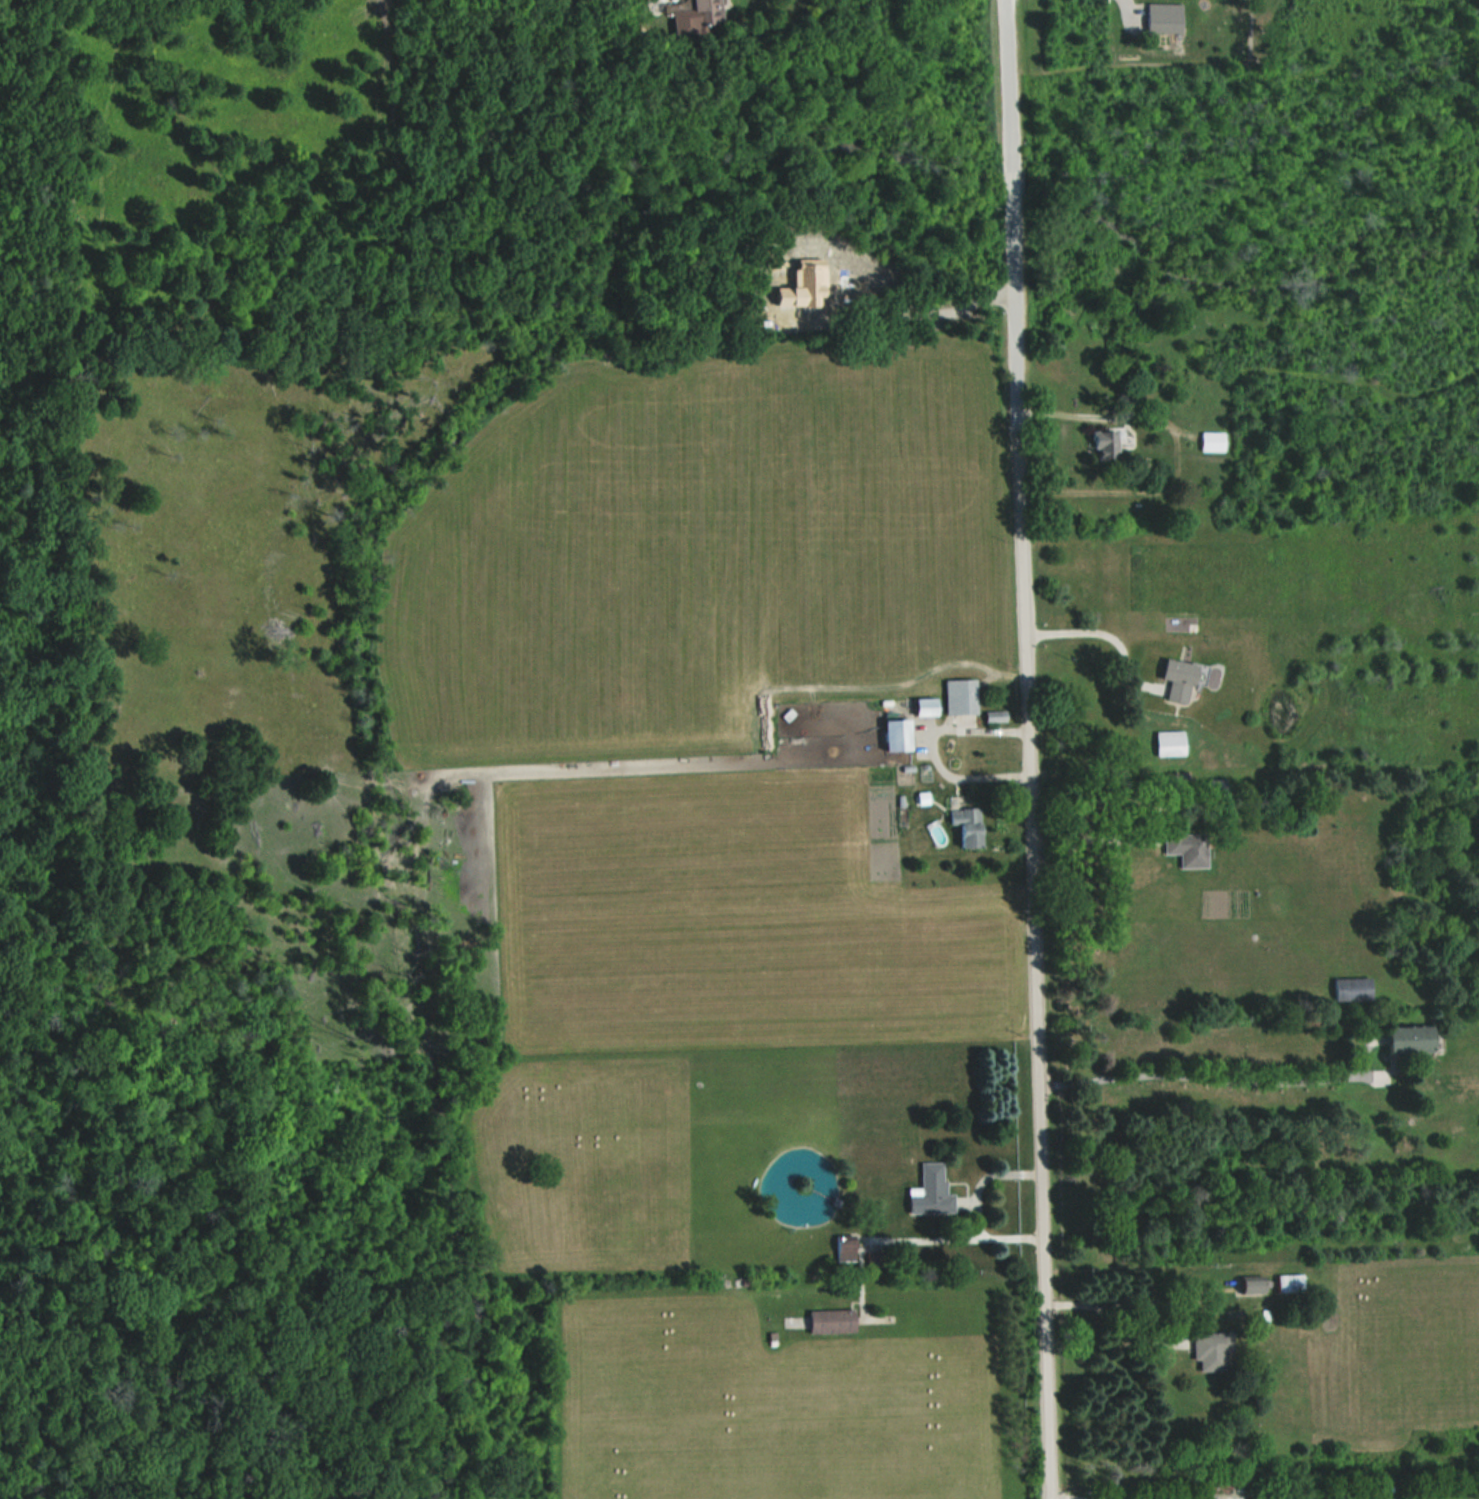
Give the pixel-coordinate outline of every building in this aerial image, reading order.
[(725,28),(724,0),(695,0),(695,10),(675,11),(676,31),(725,28)] [(1123,459),(1123,431),(1098,431),(1098,459),(1123,459)] [(1200,451),(1225,451),(1225,433),(1200,433),(1200,451)] [(1206,667),(1162,659),(1158,679),(1167,681),(1164,701),(1185,705),(1189,683),(1203,686),(1206,667)] [(944,680),(944,715),(974,715),(974,680),(944,680)] [(907,751),(907,720),(881,720),(881,751),(907,751)] [(1183,757),(1183,732),(1155,732),(1155,757),(1183,757)] [(1206,782),(1206,796),(1220,796),(1220,782),(1206,782)] [(978,809),(947,809),(947,825),(957,825),(957,848),(978,848),(978,809)] [(1178,868),(1206,868),(1206,832),(1163,832),(1163,854),(1178,854),(1178,868)] [(1430,1025),(1414,1026),(1414,1021),(1386,1022),(1387,1052),(1431,1050),(1430,1025)] [(908,1213),(953,1212),(953,1194),(944,1194),(943,1162),(919,1162),(920,1187),(907,1187),(908,1213)] [(853,1234),(836,1234),(837,1261),(854,1260),(853,1234)] [(1300,1272),(1276,1273),(1276,1292),(1301,1291),(1300,1272)] [(1241,1293),(1262,1293),(1262,1274),(1240,1274),(1241,1293)] [(854,1331),(854,1307),(808,1308),(809,1333),(854,1331)] [(1231,1329),(1191,1330),(1192,1360),(1198,1359),(1199,1371),(1233,1370),(1231,1329)]
